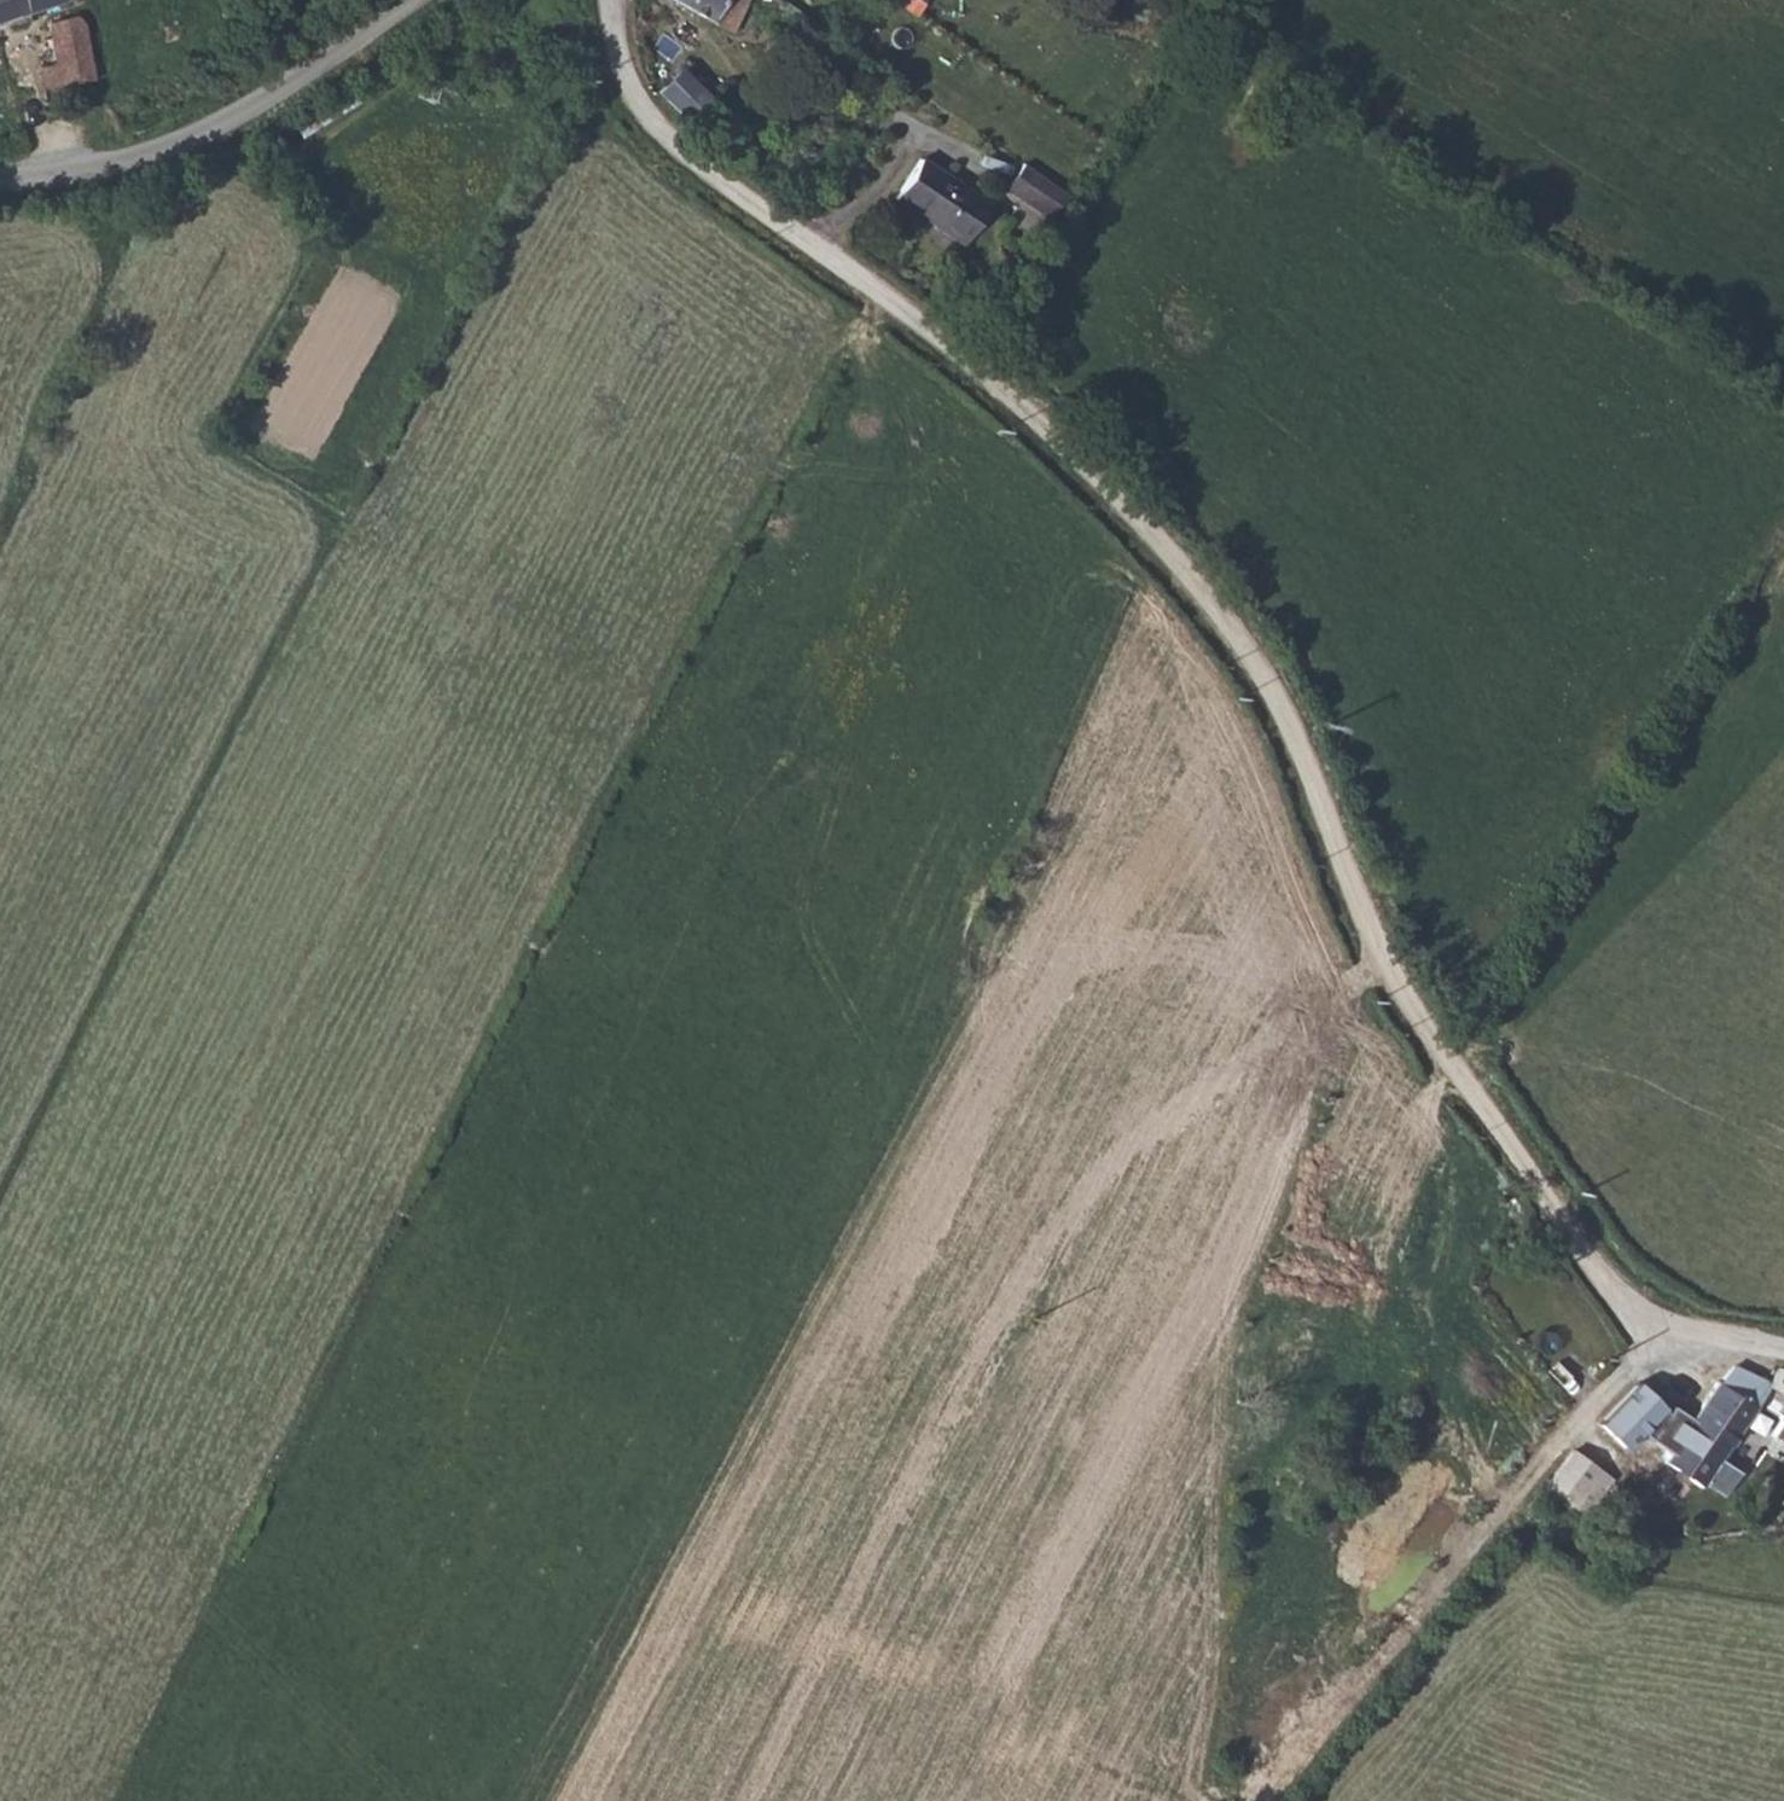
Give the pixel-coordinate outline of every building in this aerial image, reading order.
[(62,0),(0,0),(0,19),(62,0)] [(727,34),(754,0),(676,0),(727,34)] [(40,86),(91,79),(80,11),(47,20),(53,60),(37,65),(40,86)] [(657,89),(692,125),(716,102),(681,67),(657,89)] [(1006,184),(1052,215),(1071,193),(1022,161),(1006,184)] [(966,245),(992,208),(922,164),(898,200),(966,245)] [(1781,1366),(1769,1385),(1783,1394),(1783,1367),(1781,1366)] [(1637,1381),(1598,1423),(1626,1446),(1666,1405),(1637,1381)] [(1721,1460),(1757,1407),(1715,1382),(1663,1461),(1701,1486),(1705,1480),(1723,1493),(1739,1471),(1721,1460)] [(1542,1484),(1581,1515),(1611,1476),(1574,1447),(1542,1484)]
